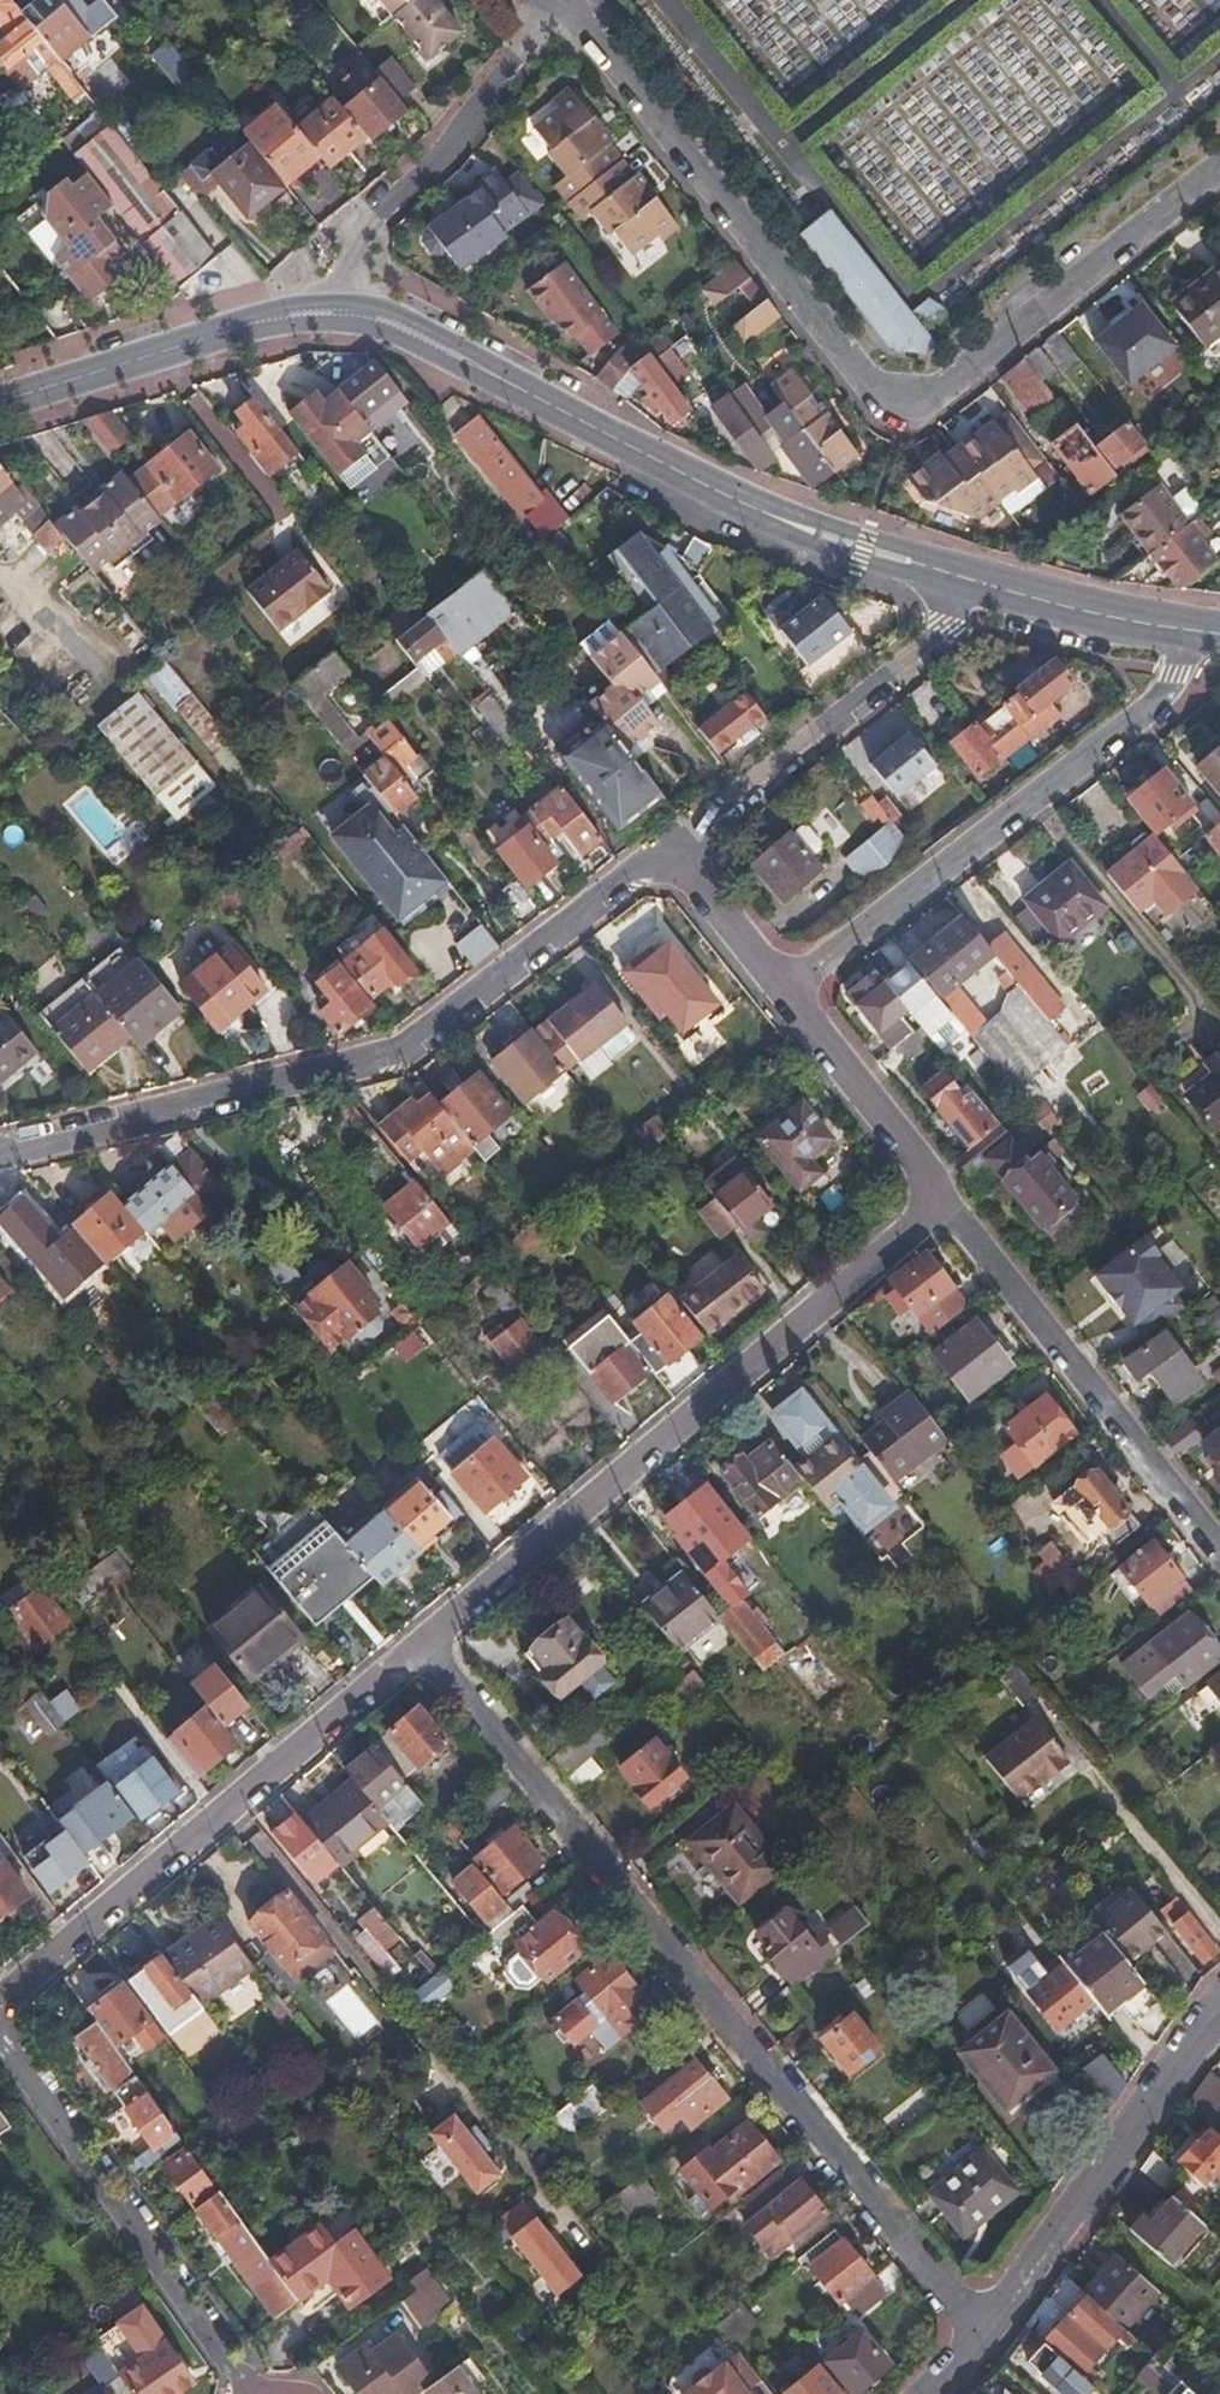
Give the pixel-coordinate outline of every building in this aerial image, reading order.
[(0,42),(0,60),(7,69),(9,72),(10,73),(20,85),(47,63),(76,98),(86,90),(72,73),(22,10),(14,0),(0,0),(0,25),(9,35),(0,42)] [(22,10),(72,73),(81,66),(71,52),(105,25),(84,0),(35,0),(22,10)] [(393,14),(410,0),(382,0),(393,14)] [(437,0),(410,0),(393,14),(419,47),(438,49),(457,34),(457,24),(437,0)] [(9,35),(0,25),(0,42),(9,35)] [(985,217),(919,211),(1071,81),(1072,71),(1068,67),(1028,63),(1031,37),(1020,46),(1006,45),(1011,40),(998,26),(993,74),(1021,76),(1010,86),(985,84),(987,65),(968,63),(965,95),(945,73),(938,79),(939,80),(849,158),(907,164),(906,177),(893,188),(890,215),(869,213),(921,273),(985,217)] [(191,67),(169,40),(154,53),(176,81),(191,67)] [(440,53),(438,49),(419,47),(415,50),(427,64),(440,53)] [(381,76),(397,96),(414,84),(390,55),(374,68),(381,76)] [(365,132),(370,137),(406,107),(397,96),(381,76),(367,87),(355,74),(341,85),(349,95),(347,97),(351,101),(344,106),(365,132)] [(11,114),(31,98),(20,85),(0,100),(11,114)] [(319,152),(328,163),(365,132),(344,106),(333,94),(297,126),(319,152)] [(44,115),(32,100),(13,116),(24,131),(44,115)] [(242,130),(285,182),(319,152),(297,126),(277,102),(242,130)] [(571,128),(587,115),(581,107),(564,120),(571,128)] [(178,282),(182,287),(219,256),(163,186),(114,126),(100,109),(63,138),(77,156),(93,176),(119,209),(170,273),(178,282)] [(624,161),(587,115),(571,128),(546,148),(564,169),(561,171),(580,195),(568,204),(595,238),(605,230),(624,254),(626,252),(643,274),(669,253),(686,240),(649,193),(645,197),(620,165),(624,161)] [(202,177),(244,144),(233,130),(191,163),(202,177)] [(179,173),(197,197),(218,180),(246,214),(279,187),(244,144),(202,177),(191,163),(179,173)] [(502,237),(542,209),(517,175),(502,186),(492,173),(474,186),(477,192),(419,234),(419,237),(419,239),(420,241),(420,243),(421,245),(423,248),(424,249),(427,250),(429,251),(431,252),(434,252),(436,252),(456,275),(505,242),(502,237)] [(0,185),(0,198),(20,183),(13,175),(0,185)] [(100,224),(119,209),(93,176),(73,191),(67,183),(47,199),(41,228),(63,256),(51,266),(85,309),(122,280),(113,269),(126,258),(100,224)] [(924,347),(929,343),(911,320),(831,220),(809,237),(893,345),(924,347)] [(692,247),(686,240),(669,253),(675,260),(692,247)] [(586,358),(617,336),(563,264),(521,294),(547,329),(551,326),(565,346),(572,340),(586,358)] [(1175,312),(1205,349),(1219,337),(1219,264),(1204,277),(1209,283),(1175,312)] [(733,338),(746,356),(784,328),(771,310),(756,290),(744,273),(706,301),(717,317),(743,298),(758,320),(733,338)] [(1092,331),(1134,302),(1123,286),(1081,315),(1092,331)] [(929,343),(952,325),(933,303),(911,320),(929,343)] [(1142,304),(1095,342),(1129,385),(1176,347),(1142,304)] [(1059,332),(1045,343),(1067,372),(1081,361),(1059,332)] [(593,379),(612,390),(628,369),(635,360),(617,348),(593,379)] [(1042,383),(1050,393),(1065,383),(1039,348),(1024,360),(1042,383)] [(635,360),(628,369),(670,423),(688,410),(642,351),(635,360)] [(652,359),(670,383),(681,375),(663,351),(652,359)] [(1091,495),(1114,477),(1077,428),(1056,402),(1050,393),(1042,383),(1024,360),(1004,376),(1001,378),(1091,495)] [(361,372),(338,391),(361,420),(388,398),(399,411),(407,404),(374,361),(361,372)] [(330,380),(338,391),(361,372),(356,365),(350,369),(348,367),(330,380)] [(832,473),(839,482),(863,465),(797,382),(776,398),(779,401),(832,473)] [(750,430),(764,420),(760,415),(740,387),(726,396),(731,404),(750,430)] [(361,420),(338,391),(323,402),(315,392),(303,402),(289,413),(338,474),(350,489),(376,469),(364,453),(355,442),(370,431),(364,424),(361,420)] [(253,451),(249,455),(266,477),(296,452),(255,400),(237,413),(246,425),(238,433),(253,451)] [(775,441),(811,489),(832,473),(779,401),(760,415),(764,420),(779,438),(775,441)] [(755,471),(771,460),(750,430),(731,404),(716,416),(751,465),(755,471)] [(1009,515),(1058,478),(1009,413),(961,451),(959,448),(945,459),(943,457),(928,469),(926,467),(907,481),(924,503),(977,516),(998,500),(1009,515)] [(84,424),(110,454),(111,455),(130,437),(112,414),(84,424)] [(524,518),(526,516),(548,499),(533,479),(503,441),(483,416),(457,437),(522,519),(524,518)] [(1131,466),(1139,476),(1157,462),(1128,426),(1099,449),(1113,468),(1136,451),(1142,457),(1131,466)] [(130,481),(159,517),(218,468),(189,432),(130,481)] [(511,434),(503,441),(533,479),(544,470),(524,444),(521,447),(511,434)] [(15,513),(47,554),(67,537),(56,523),(23,483),(16,489),(0,469),(0,525),(15,513)] [(56,523),(67,537),(94,571),(107,561),(113,568),(151,538),(145,531),(160,519),(159,517),(130,481),(122,471),(98,489),(102,495),(81,512),(77,507),(56,523)] [(1118,517),(1148,555),(1150,553),(1186,525),(1188,524),(1156,487),(1118,517)] [(526,516),(542,537),(565,520),(548,499),(526,516)] [(1150,553),(1179,590),(1191,580),(1212,564),(1216,561),(1201,542),(1186,525),(1150,553)] [(650,612),(623,635),(642,659),(658,676),(679,658),(671,649),(684,638),(688,642),(713,621),(703,610),(712,603),(690,578),(697,572),(710,545),(700,539),(692,534),(681,555),(637,533),(606,559),(650,612)] [(330,591),(298,551),(247,592),(277,633),(330,591)] [(1212,564),(1219,574),(1219,558),(1216,561),(1212,564)] [(488,579),(481,570),(455,592),(468,608),(495,587),(488,579)] [(728,608),(697,572),(690,578),(712,603),(703,610),(713,621),(721,614),(728,608)] [(426,617),(455,653),(463,646),(511,607),(495,587),(468,608),(455,592),(425,616),(426,617)] [(808,665),(798,674),(815,694),(873,649),(854,627),(852,629),(823,594),(808,607),(797,594),(788,593),(769,608),(768,617),(808,665)] [(393,627),(401,637),(426,617),(425,616),(411,598),(385,617),(393,627)] [(395,641),(415,665),(425,678),(455,653),(426,617),(401,637),(395,641)] [(596,714),(631,758),(652,741),(644,732),(659,721),(637,694),(658,677),(658,676),(642,659),(623,635),(613,624),(611,621),(606,625),(603,621),(574,644),(585,658),(610,687),(588,704),(596,714)] [(455,653),(468,670),(477,663),(463,646),(455,653)] [(350,668),(335,649),(291,685),(306,704),(343,750),(357,739),(320,693),(350,668)] [(36,672),(56,689),(71,671),(51,654),(36,672)] [(1071,684),(1053,661),(1016,690),(1018,694),(1004,705),(976,726),(975,724),(950,743),(976,777),(1058,714),(1049,702),(1071,684)] [(415,665),(374,698),(384,711),(425,678),(415,665)] [(701,730),(718,750),(763,713),(747,693),(701,730)] [(253,803),(271,788),(228,735),(195,695),(177,709),(253,803)] [(216,790),(139,696),(101,725),(177,822),(216,790)] [(522,741),(488,698),(476,707),(510,750),(522,741)] [(631,758),(596,714),(562,740),(559,742),(557,745),(555,748),(555,752),(556,754),(558,759),(559,760),(562,765),(569,760),(618,824),(659,792),(631,758)] [(385,756),(413,791),(422,785),(419,780),(431,770),(419,755),(415,756),(387,721),(373,732),(371,728),(366,732),(385,756)] [(934,764),(908,732),(871,763),(897,795),(934,764)] [(357,766),(376,754),(366,739),(348,750),(357,766)] [(1205,756),(1211,763),(1199,772),(1219,797),(1219,745),(1205,756)] [(407,806),(417,796),(413,791),(385,756),(362,774),(366,779),(395,815),(407,806)] [(950,769),(959,781),(969,773),(959,761),(950,769)] [(1137,780),(1121,796),(1126,803),(1128,800),(1156,832),(1189,804),(1161,771),(1143,786),(1137,780)] [(398,917),(446,879),(395,815),(366,779),(352,791),(367,810),(334,836),(398,917)] [(536,820),(550,837),(561,828),(581,854),(600,838),(559,785),(528,810),(536,820)] [(876,816),(884,826),(847,859),(866,881),(910,844),(870,795),(860,803),(873,819),(876,816)] [(1209,801),(1195,811),(1211,830),(1203,836),(1219,856),(1219,815),(1209,801)] [(565,856),(550,837),(536,820),(528,827),(521,819),(510,828),(513,833),(507,838),(503,834),(492,843),(526,887),(565,856)] [(283,858),(309,835),(303,827),(276,850),(283,858)] [(792,835),(790,833),(753,865),(783,901),(821,870),(812,858),(822,850),(822,842),(809,828),(802,827),(792,835)] [(1171,857),(1153,835),(1148,839),(1143,834),(1128,846),(1133,852),(1105,875),(1137,912),(1150,901),(1163,916),(1197,887),(1187,875),(1185,872),(1171,857)] [(1171,857),(1185,872),(1187,875),(1200,864),(1184,845),(1178,851),(1171,857)] [(1025,904),(1047,931),(1056,943),(1103,905),(1067,862),(1047,877),(1051,884),(1025,904)] [(48,910),(35,894),(24,902),(38,919),(48,910)] [(1012,915),(1034,941),(1047,931),(1025,904),(1012,915)] [(992,953),(986,947),(964,919),(909,962),(938,998),(952,985),(992,953)] [(472,967),(498,947),(479,923),(454,944),(472,967)] [(417,973),(384,933),(347,962),(374,996),(395,980),(400,986),(417,973)] [(1045,1018),(1048,1022),(1064,1009),(1002,934),(986,947),(992,953),(998,961),(1018,985),(1045,1018)] [(907,963),(909,962),(890,939),(878,949),(897,970),(884,982),(907,1011),(910,1013),(919,1026),(920,1027),(932,1040),(954,1023),(907,963)] [(266,991),(229,946),(183,984),(220,1029),(266,991)] [(700,985),(669,946),(645,965),(640,959),(624,972),(660,1016),(700,985)] [(320,976),(339,961),(330,950),(311,965),(320,976)] [(129,1037),(137,1046),(181,1010),(140,960),(96,996),(129,1037)] [(845,993),(891,1048),(896,1044),(914,1031),(901,1015),(907,1011),(884,982),(869,964),(859,971),(864,978),(845,993)] [(340,1033),(375,1006),(343,966),(319,984),(335,1002),(322,1012),(340,1033)] [(52,1029),(86,1071),(129,1037),(96,996),(95,994),(80,977),(37,1011),(52,1029)] [(596,982),(568,1005),(594,1036),(599,1043),(601,1045),(629,1023),(596,982)] [(568,1005),(563,1010),(593,1047),(599,1043),(594,1036),(568,1005)] [(534,1031),(564,1068),(576,1059),(577,1060),(593,1047),(563,1010),(551,1019),(550,1018),(534,1031)] [(3,1014),(0,1016),(0,1082),(36,1052),(3,1014)] [(914,1031),(896,1044),(908,1059),(932,1040),(920,1027),(919,1026),(914,1031)] [(534,1031),(533,1030),(494,1063),(525,1100),(564,1068),(534,1031)] [(599,1043),(593,1047),(608,1066),(613,1062),(601,1045),(599,1043)] [(593,1047),(577,1060),(592,1079),(608,1066),(593,1047)] [(1185,1094),(1212,1127),(1215,1124),(1219,1131),(1219,1047),(1203,1060),(1213,1071),(1185,1094)] [(970,1146),(999,1123),(968,1086),(958,1093),(943,1073),(925,1088),(970,1146)] [(441,1104),(467,1137),(472,1144),(511,1113),(480,1075),(441,1104)] [(379,1125),(408,1160),(422,1149),(436,1166),(454,1151),(452,1149),(467,1137),(441,1104),(429,1091),(416,1102),(413,1098),(379,1125)] [(832,1139),(802,1103),(760,1137),(802,1189),(821,1173),(809,1159),(832,1139)] [(653,1121),(665,1136),(671,1130),(661,1117),(660,1116),(653,1121)] [(629,1147),(638,1158),(665,1136),(653,1121),(626,1144),(629,1147)] [(1041,1157),(1035,1152),(1028,1159),(999,1123),(970,1146),(956,1156),(967,1169),(984,1156),(1040,1224),(1074,1198),(1048,1167),(1053,1163),(1046,1153),(1041,1157)] [(177,1132),(150,1138),(171,1164),(206,1206),(225,1190),(177,1132)] [(741,1229),(753,1244),(764,1234),(765,1227),(757,1217),(774,1203),(736,1157),(704,1183),(715,1198),(738,1226),(741,1229)] [(122,1204),(144,1229),(149,1235),(164,1224),(176,1239),(190,1228),(211,1211),(206,1206),(171,1164),(147,1184),(122,1204)] [(419,1245),(449,1221),(416,1182),(386,1206),(419,1245)] [(95,1253),(103,1261),(144,1229),(122,1204),(113,1194),(73,1226),(95,1253)] [(738,1226),(715,1198),(699,1211),(722,1239),(738,1226)] [(73,1226),(65,1217),(31,1246),(60,1282),(95,1253),(73,1226)] [(539,1228),(546,1238),(559,1228),(551,1218),(545,1223),(539,1228)] [(529,1238),(536,1247),(546,1238),(539,1228),(529,1238)] [(1147,1337),(1190,1303),(1178,1288),(1180,1286),(1156,1255),(1158,1253),(1144,1235),(1094,1274),(1133,1324),(1135,1322),(1147,1337)] [(269,1236),(247,1254),(280,1294),(302,1276),(269,1236)] [(926,1251),(889,1282),(896,1289),(887,1297),(900,1314),(910,1306),(917,1316),(954,1287),(926,1251)] [(763,1287),(737,1257),(684,1301),(709,1332),(763,1287)] [(376,1300),(347,1264),(296,1305),(332,1349),(356,1329),(361,1337),(371,1338),(380,1331),(381,1321),(369,1304),(376,1300)] [(7,1295),(6,1294),(10,1291),(6,1287),(8,1286),(0,1276),(0,1301),(7,1295)] [(507,1296),(495,1281),(484,1291),(496,1305),(507,1296)] [(652,1369),(654,1373),(701,1334),(670,1295),(635,1322),(642,1331),(629,1340),(652,1369)] [(405,1332),(417,1322),(401,1302),(389,1313),(405,1332)] [(517,1308),(512,1303),(507,1306),(513,1312),(517,1308)] [(614,1401),(652,1369),(629,1340),(608,1315),(580,1337),(600,1364),(591,1372),(614,1401)] [(544,1349),(520,1319),(490,1342),(515,1372),(544,1349)] [(1011,1365),(977,1321),(935,1354),(971,1398),(1011,1365)] [(406,1360),(422,1347),(431,1340),(422,1329),(397,1349),(406,1360)] [(1177,1348),(1164,1332),(1126,1362),(1138,1378),(1149,1369),(1174,1399),(1193,1385),(1169,1355),(1177,1348)] [(433,1360),(441,1352),(431,1340),(422,1347),(427,1353),(433,1360)] [(211,1386),(194,1401),(222,1435),(240,1421),(211,1386)] [(885,1422),(861,1439),(881,1464),(895,1482),(949,1441),(946,1437),(910,1393),(880,1415),(885,1422)] [(810,1458),(796,1469),(808,1484),(819,1498),(828,1508),(841,1525),(855,1514),(866,1528),(892,1508),(803,1394),(777,1415),(810,1458)] [(1076,1434),(1046,1397),(1005,1429),(1016,1444),(1002,1456),(1021,1479),(1076,1434)] [(1162,1440),(1175,1456),(1202,1435),(1189,1419),(1162,1440)] [(946,1437),(949,1441),(955,1448),(975,1431),(967,1421),(946,1437)] [(1208,1437),(1219,1453),(1219,1427),(1208,1437)] [(525,1477),(495,1440),(454,1474),(484,1511),(525,1477)] [(798,1483),(767,1445),(745,1462),(738,1454),(720,1469),(757,1515),(798,1483)] [(1140,1525),(1096,1470),(1076,1486),(1087,1501),(1078,1510),(1091,1527),(1101,1519),(1108,1528),(1105,1531),(1115,1544),(1140,1525)] [(386,1511),(421,1551),(454,1523),(465,1513),(445,1489),(434,1498),(418,1479),(383,1508),(386,1511)] [(819,1498),(808,1484),(798,1494),(808,1508),(819,1498)] [(749,1540),(702,1486),(664,1516),(680,1534),(676,1537),(707,1573),(749,1540)] [(311,1503),(254,1552),(316,1627),(374,1577),(347,1545),(311,1503)] [(347,1545),(374,1577),(382,1586),(421,1551),(386,1511),(347,1545)] [(1121,1568),(1161,1619),(1194,1592),(1153,1543),(1121,1568)] [(1036,1552),(1071,1595),(1080,1587),(1046,1545),(1036,1552)] [(118,1548),(86,1574),(103,1596),(136,1571),(118,1548)] [(148,1580),(138,1569),(115,1587),(120,1594),(125,1589),(130,1594),(148,1580)] [(683,1571),(642,1606),(661,1629),(670,1639),(672,1643),(680,1651),(721,1618),(683,1571)] [(38,1584),(30,1590),(23,1580),(0,1597),(0,1599),(37,1650),(68,1626),(38,1584)] [(92,1598),(80,1582),(65,1594),(77,1610),(92,1598)] [(299,1637),(260,1590),(210,1631),(249,1678),(299,1637)] [(754,1656),(774,1640),(742,1600),(722,1616),(754,1656)] [(1188,1614),(1151,1644),(1161,1657),(1151,1664),(1166,1683),(1175,1675),(1185,1687),(1219,1658),(1219,1654),(1188,1614)] [(567,1619),(530,1648),(547,1667),(540,1673),(559,1696),(577,1682),(592,1701),(616,1682),(601,1663),(602,1662),(567,1619)] [(747,1650),(723,1621),(694,1643),(717,1673),(747,1650)] [(752,1657),(764,1672),(785,1654),(780,1647),(774,1640),(754,1656),(752,1657)] [(524,1653),(540,1673),(547,1667),(530,1648),(524,1653)] [(674,1662),(686,1676),(694,1669),(683,1656),(682,1655),(674,1662)] [(0,1677),(0,1715),(4,1721),(26,1705),(39,1695),(41,1693),(19,1663),(0,1677)] [(1016,1663),(999,1675),(1022,1701),(1037,1690),(1016,1663)] [(251,1707),(217,1666),(197,1682),(230,1724),(251,1707)] [(686,1676),(668,1691),(676,1701),(692,1687),(697,1691),(706,1684),(694,1669),(686,1676)] [(1209,1684),(1219,1698),(1219,1676),(1209,1684)] [(68,1691),(49,1705),(63,1724),(82,1710),(68,1691)] [(39,1695),(26,1705),(48,1735),(61,1725),(39,1695)] [(416,1708),(372,1744),(374,1746),(401,1779),(446,1743),(416,1708)] [(169,1741),(199,1780),(237,1747),(207,1710),(169,1741)] [(1066,1755),(1034,1717),(985,1754),(1014,1794),(1042,1773),(1045,1778),(1066,1763),(1063,1758),(1066,1755)] [(549,1761),(564,1778),(590,1756),(612,1737),(596,1720),(549,1761)] [(685,1777),(655,1741),(622,1768),(638,1787),(636,1789),(650,1805),(685,1777)] [(374,1746),(345,1770),(354,1781),(388,1821),(391,1825),(420,1801),(401,1779),(374,1746)] [(147,1751),(126,1766),(135,1777),(120,1789),(141,1818),(176,1792),(147,1751)] [(590,1756),(564,1778),(575,1793),(602,1770),(596,1763),(590,1756)] [(135,1777),(126,1766),(111,1777),(120,1789),(135,1777)] [(479,1822),(513,1794),(498,1776),(464,1804),(479,1822)] [(388,1821),(354,1781),(304,1822),(323,1845),(344,1870),(361,1856),(354,1847),(388,1821)] [(77,1808),(58,1822),(66,1833),(78,1850),(98,1835),(103,1843),(133,1819),(105,1784),(76,1806),(77,1808)] [(783,1865),(734,1805),(691,1839),(739,1900),(783,1865)] [(304,1822),(298,1814),(273,1834),(298,1866),(304,1861),(315,1875),(325,1866),(315,1852),(323,1845),(304,1822)] [(461,1822),(447,1833),(454,1842),(468,1830),(461,1822)] [(541,1860),(514,1827),(475,1859),(502,1892),(541,1860)] [(78,1850),(66,1833),(51,1844),(48,1839),(24,1858),(51,1894),(89,1864),(78,1850)] [(0,1861),(0,1918),(27,1898),(0,1861)] [(454,1883),(493,1929),(513,1912),(504,1902),(474,1866),(454,1883)] [(516,1909),(537,1892),(529,1882),(504,1902),(513,1912),(516,1909)] [(1133,1890),(1093,1921),(1105,1936),(1125,1961),(1165,1930),(1133,1890)] [(287,1894),(250,1924),(286,1969),(295,1980),(308,1969),(333,1949),(323,1938),(287,1894)] [(830,1952),(793,1905),(758,1934),(766,1943),(763,1945),(780,1966),(776,1970),(790,1987),(830,1952)] [(358,1940),(370,1955),(374,1960),(401,1939),(376,1909),(360,1922),(368,1932),(358,1940)] [(532,1929),(516,1909),(513,1912),(493,1929),(486,1935),(491,1940),(486,1943),(488,1954),(497,1957),(501,1954),(504,1958),(504,1971),(517,1986),(529,1988),(544,1974),(548,1979),(583,1950),(552,1913),(532,1929)] [(870,1922),(862,1910),(834,1933),(842,1945),(870,1922)] [(1218,1950),(1189,1912),(1175,1924),(1204,1961),(1218,1950)] [(189,1939),(228,1989),(241,1979),(255,1969),(216,1920),(189,1939)] [(1105,1936),(1067,1966),(1093,1999),(1105,2013),(1118,2004),(1139,2032),(1156,2044),(1173,2020),(1125,1961),(1105,1936)] [(191,1993),(201,2007),(228,1989),(189,1939),(176,1948),(163,1956),(191,1993)] [(660,2009),(613,1951),(578,1980),(587,1991),(554,2017),(575,2043),(594,2028),(610,2048),(624,2037),(660,2009)] [(158,2019),(191,1993),(163,1956),(129,1981),(158,2019)] [(1093,1999),(1067,1966),(1031,1995),(1057,2026),(1093,1999)] [(456,1987),(442,1970),(406,2000),(419,2015),(428,2008),(432,2009),(445,1999),(445,1995),(456,1987)] [(114,2048),(152,2019),(125,1984),(107,1998),(88,2012),(114,2048)] [(71,2040),(121,2109),(145,2092),(114,2048),(88,2012),(77,1996),(60,2009),(79,2034),(71,2040)] [(881,2043),(854,2011),(821,2037),(847,2069),(881,2043)] [(1053,2068),(1016,2023),(970,2062),(1007,2106),(1053,2068)] [(649,2076),(638,2085),(648,2098),(649,2099),(660,2090),(679,2114),(689,2126),(727,2096),(698,2059),(692,2065),(680,2051),(677,2053),(649,2076)] [(1108,2064),(1091,2077),(1113,2104),(1123,2091),(1126,2087),(1108,2064)] [(549,2122),(566,2143),(614,2104),(596,2083),(549,2122)] [(649,2099),(648,2098),(640,2104),(645,2110),(660,2129),(679,2114),(660,2090),(649,2099)] [(146,2169),(182,2141),(148,2096),(127,2112),(153,2148),(138,2160),(146,2169)] [(500,2174),(455,2116),(433,2135),(477,2191),(500,2174)] [(8,2128),(0,2117),(0,2134),(8,2128)] [(778,2159),(748,2122),(727,2139),(734,2147),(717,2160),(708,2148),(683,2170),(692,2180),(688,2184),(702,2201),(705,2197),(713,2206),(728,2194),(730,2197),(737,2191),(778,2159)] [(1209,2131),(1197,2144),(1194,2141),(1176,2160),(1201,2183),(1213,2171),(1219,2178),(1219,2141),(1209,2131)] [(197,2208),(218,2191),(213,2185),(205,2174),(183,2144),(173,2152),(176,2155),(165,2165),(181,2186),(197,2208)] [(1017,2192),(984,2150),(928,2192),(961,2232),(999,2201),(1001,2204),(1017,2192)] [(556,2151),(540,2163),(550,2175),(566,2163),(556,2151)] [(1152,2152),(1140,2171),(1165,2192),(1180,2177),(1152,2152)] [(205,2174),(213,2185),(225,2175),(218,2164),(212,2169),(205,2174)] [(782,2166),(734,2205),(747,2221),(745,2223),(772,2256),(792,2239),(822,2215),(827,2211),(800,2178),(795,2182),(782,2166)] [(642,2173),(613,2197),(631,2219),(660,2195),(642,2173)] [(234,2212),(218,2191),(197,2208),(218,2237),(221,2235),(259,2284),(254,2287),(278,2319),(301,2302),(277,2270),(274,2272),(236,2223),(240,2220),(234,2212)] [(1178,2192),(1172,2198),(1192,2216),(1198,2210),(1178,2192)] [(1145,2214),(1130,2230),(1170,2265),(1205,2227),(1192,2216),(1172,2198),(1152,2220),(1145,2214)] [(246,2202),(234,2212),(240,2220),(245,2227),(257,2217),(246,2202)] [(511,2235),(557,2294),(581,2275),(535,2217),(511,2235)] [(440,2219),(425,2231),(433,2243),(448,2230),(440,2219)] [(314,2261),(335,2245),(321,2226),(300,2242),(306,2252),(314,2261)] [(834,2229),(797,2259),(809,2272),(812,2269),(838,2301),(871,2274),(834,2229)] [(277,2270),(301,2302),(329,2282),(349,2310),(391,2280),(353,2231),(335,2245),(314,2261),(306,2252),(300,2242),(272,2264),(277,2270)] [(671,2247),(660,2255),(665,2261),(675,2253),(671,2247)] [(1117,2253),(1083,2292),(1123,2329),(1158,2290),(1117,2253)] [(423,2268),(409,2278),(418,2290),(439,2318),(453,2308),(423,2268)] [(874,2277),(845,2300),(858,2316),(887,2293),(874,2277)] [(439,2318),(418,2290),(405,2300),(426,2327),(439,2318)] [(1075,2308),(1067,2316),(1104,2349),(1123,2329),(1083,2292),(1079,2296),(1082,2300),(1075,2308)] [(742,2304),(717,2325),(732,2343),(757,2322),(742,2304)] [(130,2393),(176,2393),(191,2384),(139,2308),(116,2324),(141,2359),(116,2376),(119,2378),(130,2393)] [(1067,2316),(1043,2344),(1086,2381),(1092,2387),(1100,2378),(1088,2367),(1104,2349),(1067,2316)] [(889,2365),(862,2332),(828,2360),(855,2393),(889,2365)] [(408,2393),(418,2393),(425,2389),(433,2382),(400,2338),(378,2354),(370,2344),(339,2368),(359,2393),(407,2393),(408,2393)] [(1043,2344),(1028,2361),(1065,2393),(1074,2393),(1086,2381),(1043,2344)] [(116,2376),(99,2348),(83,2359),(104,2388),(119,2378),(116,2376)] [(744,2393),(760,2379),(756,2373),(738,2351),(711,2372),(707,2370),(705,2369),(701,2369),(698,2370),(696,2371),(693,2374),(692,2377),(691,2380),(691,2383),(692,2387),(683,2393),(745,2393),(744,2393)] [(425,2389),(428,2393),(478,2393),(456,2365),(433,2382),(425,2389)] [(1137,2375),(1159,2393),(1167,2393),(1172,2389),(1146,2365),(1137,2375)] [(818,2367),(786,2393),(840,2393),(818,2367)]
